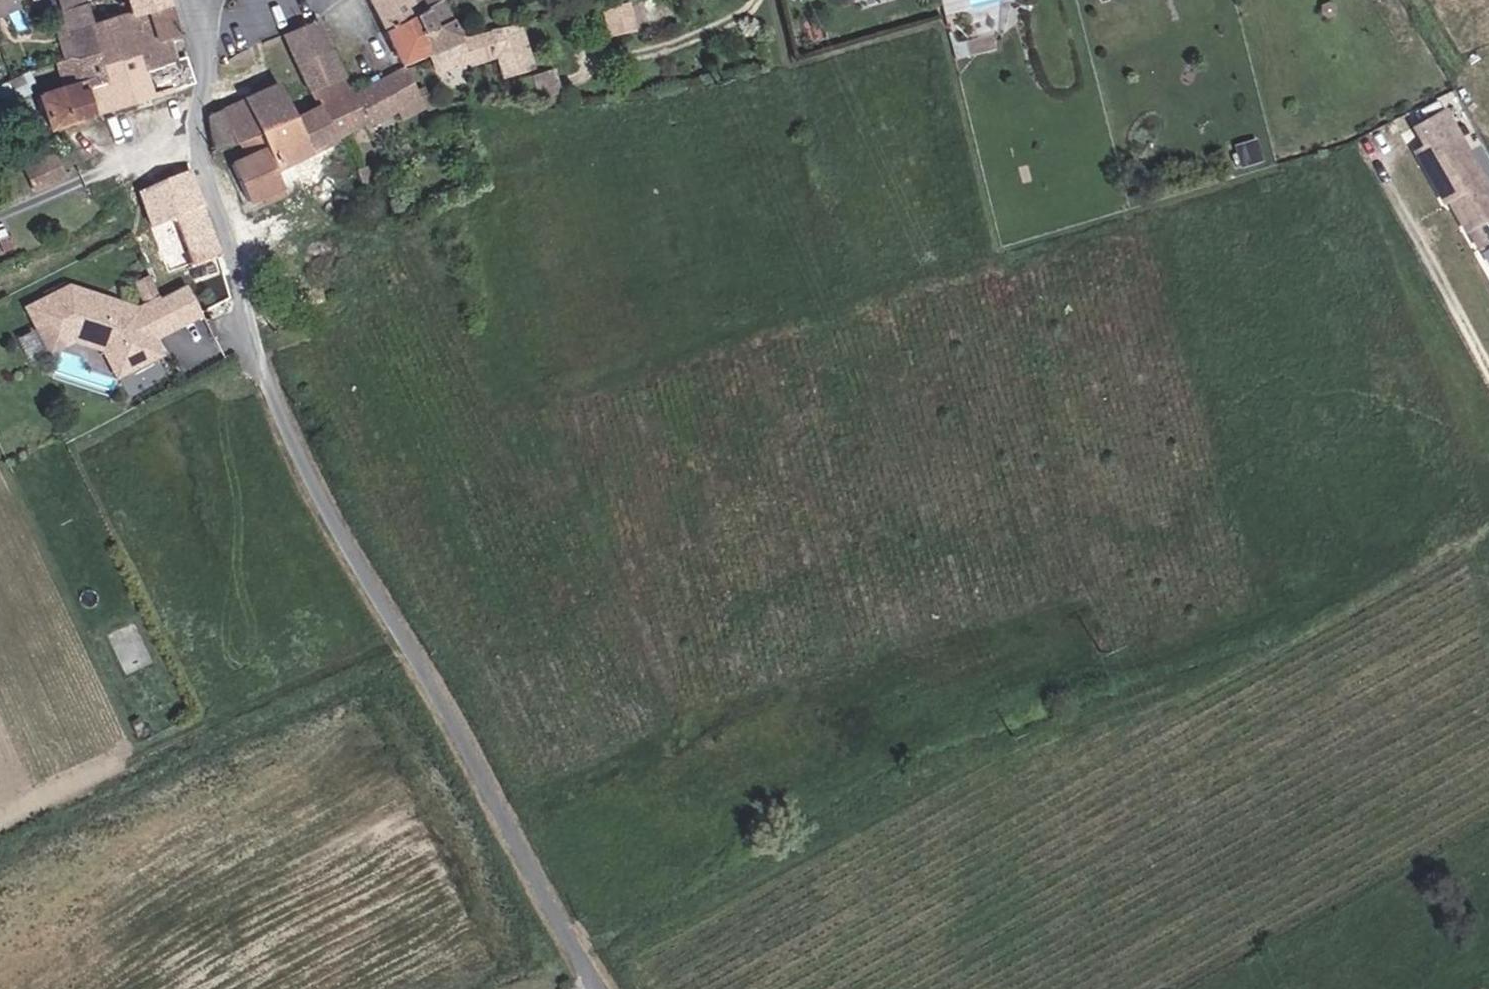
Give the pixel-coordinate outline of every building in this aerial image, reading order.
[(131,43),(157,35),(143,0),(87,0),(99,42),(127,32),(131,43)] [(197,43),(189,18),(177,22),(170,0),(143,0),(157,35),(165,56),(197,43)] [(203,41),(196,17),(191,0),(170,0),(177,22),(189,18),(197,43),(203,41)] [(424,1),(425,0),(398,0),(403,10),(424,1)] [(477,18),(467,0),(425,0),(424,1),(442,35),(448,32),(477,18)] [(630,15),(653,10),(651,0),(626,0),(630,15)] [(421,45),(442,35),(424,1),(403,10),(421,45)] [(477,18),(448,32),(455,49),(476,42),(481,44),(517,33),(521,54),(547,49),(538,5),(477,18)] [(230,164),(246,204),(260,206),(291,190),(284,174),(423,104),(399,68),(357,92),(324,21),(285,33),(320,106),(302,115),(283,81),(225,108),(247,156),(230,164)] [(71,113),(117,97),(106,66),(136,55),(131,43),(127,32),(99,42),(90,45),(98,68),(60,81),(71,113)] [(117,97),(210,65),(203,41),(197,43),(165,56),(157,35),(131,43),(136,55),(106,66),(117,97)] [(476,42),(455,49),(456,52),(481,44),(476,42)] [(413,55),(431,93),(443,86),(424,49),(413,55)] [(571,52),(549,57),(554,79),(576,74),(571,52)] [(1417,166),(1439,203),(1450,196),(1453,201),(1446,205),(1461,231),(1488,214),(1488,200),(1437,113),(1407,131),(1425,161),(1417,166)] [(1266,156),(1261,141),(1242,148),(1247,162),(1266,156)] [(57,150),(23,166),(37,195),(71,178),(57,150)] [(197,268),(220,259),(227,255),(196,168),(143,189),(159,228),(177,219),(197,268)] [(184,289),(136,313),(72,289),(30,309),(46,342),(59,336),(63,343),(77,336),(123,357),(131,372),(158,358),(151,343),(199,319),(184,289)]
